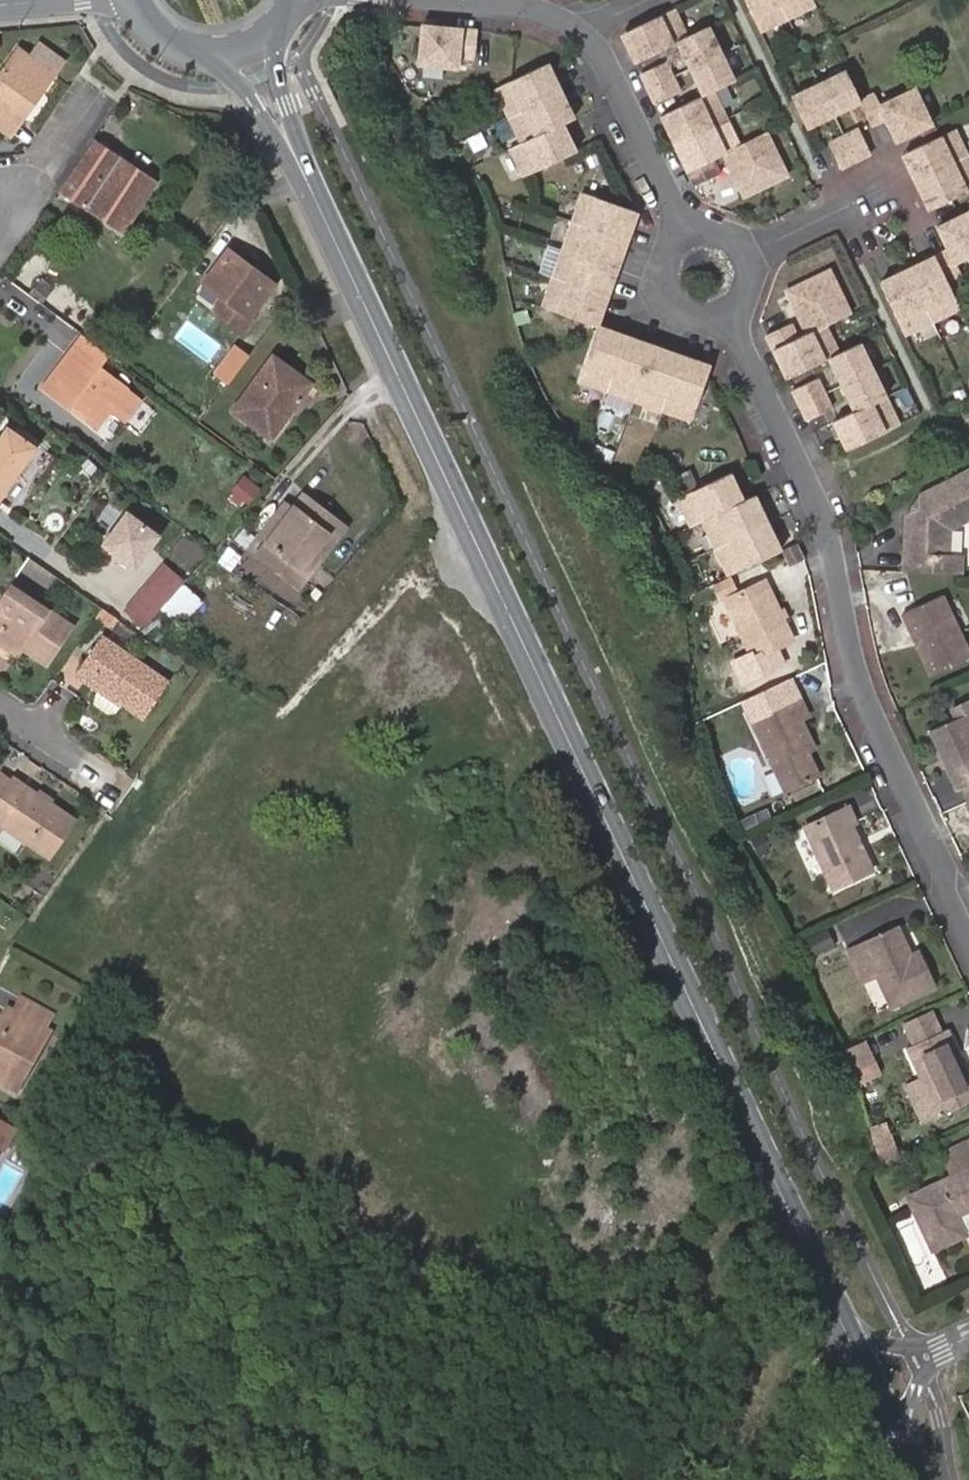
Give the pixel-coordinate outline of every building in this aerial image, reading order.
[(764,33),(792,20),(818,7),(815,0),(748,0),(764,33)] [(678,12),(625,37),(639,65),(671,50),(696,103),(664,119),(698,188),(722,177),(716,163),(727,157),(748,201),(792,180),(771,136),(744,149),(717,93),(737,84),(711,31),(691,40),(678,12)] [(477,37),(424,32),(419,71),(458,74),(459,62),(475,64),(477,37)] [(36,56),(55,68),(65,54),(46,42),(36,56)] [(14,129),(55,68),(36,56),(19,45),(0,74),(0,120),(14,129)] [(510,115),(561,91),(548,61),(513,78),(496,86),(510,115)] [(669,65),(644,77),(659,106),(683,94),(669,65)] [(823,86),(796,98),(810,128),(865,102),(851,72),(823,86)] [(575,120),(561,91),(510,115),(523,144),(567,123),(575,120)] [(880,95),(865,102),(876,124),(890,117),(902,142),(936,126),(920,91),(885,107),(880,95)] [(579,149),(567,123),(523,144),(514,148),(526,175),(579,149)] [(864,130),(834,144),(845,169),(875,155),(864,130)] [(908,156),(933,209),(953,199),(968,192),(968,151),(960,131),(908,156)] [(96,138),(61,191),(124,232),(158,181),(96,138)] [(632,212),(586,194),(577,218),(566,247),(556,275),(544,306),(598,326),(640,214),(632,212)] [(884,283),(908,332),(935,318),(959,306),(946,279),(959,273),(954,263),(968,256),(968,215),(962,219),(943,229),(938,231),(948,251),(936,257),(911,269),(884,283)] [(230,249),(226,254),(254,275),(259,271),(230,249)] [(254,275),(226,254),(204,283),(223,298),(212,314),(239,335),(252,318),(248,316),(273,282),(259,271),(254,275)] [(786,287),(806,329),(825,321),(851,308),(830,265),(786,287)] [(45,299),(49,292),(38,285),(34,291),(45,299)] [(825,321),(806,329),(795,334),(787,317),(765,328),(787,372),(826,353),(838,347),(825,321)] [(598,326),(579,380),(635,400),(693,421),(710,373),(712,366),(598,326)] [(111,353),(83,332),(43,387),(74,410),(77,404),(100,423),(109,411),(126,388),(101,368),(111,353)] [(838,347),(826,353),(840,382),(870,367),(856,338),(838,347)] [(288,375),(294,367),(274,351),(233,406),(271,435),(306,389),(288,375)] [(312,381),(294,367),(288,375),(306,389),(312,381)] [(840,382),(853,409),(884,394),(870,367),(840,382)] [(818,371),(794,384),(808,411),(832,399),(818,371)] [(125,423),(141,400),(126,388),(109,411),(125,423)] [(848,442),(895,417),(884,394),(853,409),(836,416),(848,442)] [(3,433),(34,457),(39,450),(8,427),(3,433)] [(18,478),(34,457),(3,433),(0,438),(0,465),(18,478)] [(18,478),(0,465),(0,500),(1,501),(18,478)] [(906,567),(965,572),(966,557),(949,556),(951,532),(968,522),(968,473),(925,495),(928,509),(922,518),(909,518),(906,567)] [(688,532),(703,525),(740,506),(727,478),(674,504),(688,532)] [(323,534),(331,542),(343,528),(306,494),(256,548),(286,575),(323,534)] [(716,551),(766,528),(753,500),(740,506),(703,525),(716,551)] [(126,511),(120,507),(96,539),(128,562),(147,536),(161,547),(177,525),(164,515),(153,528),(128,509),(126,511)] [(728,575),(778,551),(766,528),(716,551),(728,575)] [(294,583),(331,542),(323,534),(286,575),(294,583)] [(794,543),(778,551),(787,566),(802,558),(794,543)] [(40,564),(28,556),(20,567),(33,575),(40,564)] [(47,584),(54,573),(40,564),(33,575),(47,584)] [(182,582),(163,566),(153,577),(173,591),(182,582)] [(159,606),(173,591),(153,577),(135,598),(154,612),(159,606)] [(47,663),(72,624),(10,582),(0,596),(0,635),(21,649),(22,647),(47,663)] [(181,626),(204,602),(182,582),(173,591),(159,606),(181,626)] [(724,602),(752,658),(790,639),(763,582),(724,602)] [(138,631),(154,612),(135,598),(119,618),(138,631)] [(902,614),(927,674),(967,658),(942,598),(902,614)] [(721,603),(708,610),(723,640),(736,633),(721,603)] [(108,627),(116,616),(101,606),(94,616),(108,627)] [(21,649),(0,635),(0,642),(17,654),(21,649)] [(97,687),(122,652),(102,637),(77,673),(97,687)] [(111,697),(135,661),(122,652),(97,687),(100,689),(111,697)] [(132,712),(159,677),(135,661),(111,697),(123,706),(132,712)] [(167,683),(159,677),(132,712),(144,721),(167,683)] [(94,705),(101,711),(111,697),(100,689),(94,697),(94,705)] [(111,697),(101,711),(109,716),(117,713),(123,706),(111,697)] [(806,749),(812,746),(800,721),(807,718),(800,703),(754,726),(786,795),(820,779),(810,757),(806,749)] [(966,799),(968,798),(968,711),(928,729),(941,757),(946,754),(949,762),(944,764),(954,786),(959,784),(966,799)] [(816,754),(812,746),(806,749),(810,757),(816,754)] [(941,757),(944,764),(949,762),(946,754),(941,757)] [(12,775),(0,766),(0,792),(12,775)] [(0,823),(27,785),(12,775),(0,792),(0,822),(0,823)] [(27,785),(0,823),(16,834),(43,796),(27,785)] [(43,796),(16,834),(32,845),(60,808),(43,796)] [(60,808),(32,845),(43,853),(72,815),(60,808)] [(871,870),(852,829),(856,827),(849,811),(806,832),(833,889),(871,870)] [(766,841),(762,831),(750,838),(754,846),(766,841)] [(759,857),(770,850),(766,841),(754,846),(759,857)] [(809,957),(834,946),(826,928),(801,939),(809,957)] [(875,975),(890,1006),(932,986),(916,954),(910,957),(897,929),(848,952),(862,981),(875,975)] [(15,1097),(49,1036),(43,1033),(50,1019),(19,1002),(12,1015),(0,1037),(0,1089),(15,1097)] [(946,1033),(935,1010),(907,1024),(918,1046),(946,1033)] [(0,1017),(0,1037),(12,1015),(3,1011),(0,1017)] [(952,1030),(946,1033),(918,1046),(912,1049),(927,1080),(943,1117),(968,1105),(968,1066),(952,1030)] [(873,1066),(864,1048),(841,1059),(850,1077),(873,1066)] [(927,1080),(915,1086),(932,1122),(943,1117),(927,1080)] [(2,1148),(12,1130),(0,1123),(0,1147),(2,1148)] [(62,1136),(66,1129),(54,1123),(50,1130),(62,1136)] [(71,1132),(66,1129),(62,1136),(67,1139),(71,1132)] [(37,1144),(43,1135),(38,1132),(32,1141),(37,1144)] [(53,1141),(43,1135),(37,1144),(48,1150),(53,1141)] [(899,1155),(891,1136),(876,1143),(881,1164),(899,1155)] [(968,1172),(968,1143),(967,1140),(942,1153),(955,1179),(968,1172)] [(910,1201),(935,1252),(966,1237),(964,1233),(956,1217),(968,1210),(968,1172),(955,1179),(910,1201)] [(968,1230),(968,1210),(956,1217),(964,1233),(968,1230)]
